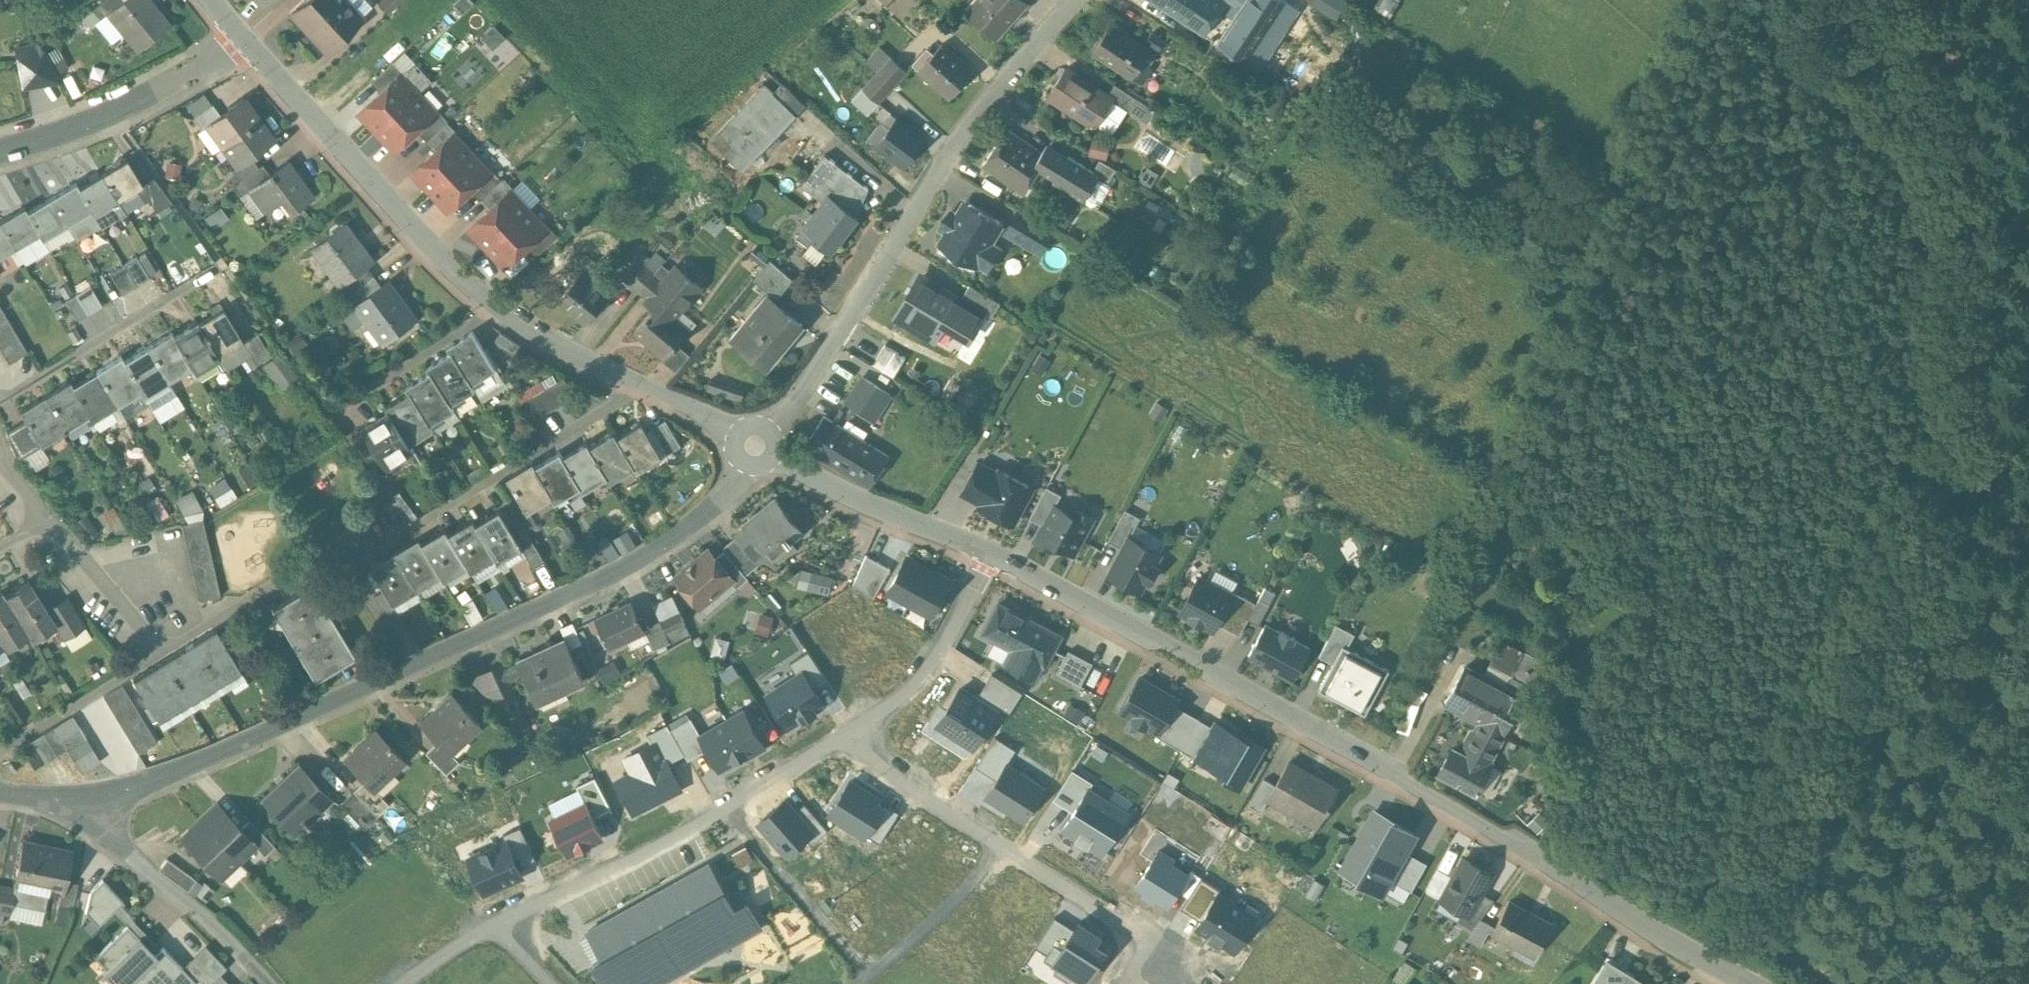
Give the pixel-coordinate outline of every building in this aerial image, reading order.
[(93,10),(101,20),(109,14),(108,13),(124,1),(123,0),(105,0),(93,10)] [(148,0),(124,0),(124,1),(108,13),(109,14),(139,51),(168,28),(150,5),(151,4),(148,0)] [(291,14),(309,33),(344,0),(306,0),(291,14)] [(344,0),(309,33),(326,52),(362,19),(344,0)] [(378,4),(387,14),(402,0),(382,0),(378,4)] [(996,37),(1028,2),(1026,0),(978,0),(968,11),(996,37)] [(1204,32),(1224,0),(1152,0),(1204,32)] [(1256,72),(1298,9),(1285,0),(1247,0),(1217,46),(1256,72)] [(1334,10),(1341,0),(1318,0),(1334,10)] [(1111,24),(1094,52),(1143,83),(1152,68),(1142,62),(1151,49),(1111,24)] [(1151,32),(1146,41),(1160,49),(1165,41),(1151,32)] [(912,65),(950,97),(972,70),(942,45),(931,58),(923,51),(912,65)] [(43,55),(20,59),(25,87),(57,81),(43,55)] [(861,88),(879,104),(907,72),(890,56),(861,88)] [(394,63),(372,83),(381,93),(400,76),(401,76),(403,73),(394,63)] [(1048,95),(1094,125),(1096,123),(1111,133),(1127,108),(1107,95),(1066,68),(1048,95)] [(381,93),(359,114),(377,133),(418,95),(401,76),(400,76),(381,93)] [(716,132),(749,164),(802,111),(769,78),(716,132)] [(1115,83),(1107,95),(1127,108),(1147,121),(1155,109),(1115,83)] [(418,95),(377,133),(395,152),(416,131),(436,114),(418,95)] [(220,116),(207,125),(208,126),(223,146),(258,120),(243,99),(220,116)] [(212,105),(193,119),(201,130),(208,126),(207,125),(220,116),(212,105)] [(436,114),(416,131),(436,152),(454,135),(458,131),(439,111),(436,114)] [(869,139),(906,166),(925,139),(896,118),(886,131),(878,126),(869,139)] [(258,120),(223,146),(238,167),(251,158),(274,141),(258,120)] [(223,146),(208,126),(201,130),(197,133),(213,154),(223,146)] [(982,167),(1024,193),(1040,167),(1048,155),(1042,151),(1007,129),(982,167)] [(436,152),(413,173),(430,192),(471,154),(454,135),(436,152)] [(1093,139),(1090,152),(1106,157),(1110,144),(1093,139)] [(1101,173),(1049,140),(1042,151),(1048,155),(1040,167),(1073,189),(1073,188),(1086,196),(1101,173)] [(488,172),(471,154),(430,192),(447,210),(469,190),(488,172)] [(826,249),(830,252),(858,216),(851,211),(869,187),(825,154),(801,185),(822,201),(800,230),(812,239),(801,254),(815,264),(826,249)] [(251,158),(238,167),(232,171),(239,182),(258,167),(251,158)] [(127,159),(102,174),(118,200),(142,185),(127,159)] [(314,196),(288,161),(269,175),(248,191),(264,213),(266,211),(264,210),(280,199),(290,212),(287,215),(287,216),(314,196)] [(258,167),(239,182),(246,192),(248,191),(269,175),(262,165),(258,167)] [(492,170),(488,172),(469,190),(479,201),(482,198),(492,209),(511,191),(514,188),(505,178),(502,180),(492,170)] [(102,174),(78,189),(91,209),(94,215),(118,200),(102,174)] [(75,184),(51,198),(67,224),(91,209),(78,189),(75,184)] [(492,209),(469,229),(487,248),(528,210),(511,191),(492,209)] [(51,198),(27,212),(39,233),(43,238),(67,224),(51,198)] [(947,232),(940,244),(952,251),(950,254),(951,260),(956,263),(963,262),(965,258),(976,265),(1000,226),(964,204),(957,215),(950,211),(941,228),(947,232)] [(0,221),(16,247),(39,233),(27,212),(24,207),(0,221)] [(546,229),(528,210),(487,248),(505,267),(527,246),(546,229)] [(1017,211),(1005,232),(1033,248),(1045,228),(1017,211)] [(16,247),(0,221),(0,257),(16,247)] [(346,224),(314,247),(341,285),(367,266),(373,262),(346,224)] [(549,226),(546,229),(527,246),(536,256),(558,236),(549,226)] [(149,278),(137,257),(124,265),(136,286),(149,278)] [(770,259),(754,279),(777,298),(794,278),(770,259)] [(136,286),(124,265),(110,274),(122,295),(136,286)] [(367,266),(341,285),(356,306),(382,287),(367,266)] [(700,287),(677,267),(647,302),(654,308),(656,307),(672,320),(682,309),(684,311),(693,300),(691,298),(700,287)] [(563,301),(589,321),(613,292),(587,271),(563,301)] [(968,337),(983,313),(960,300),(922,277),(898,317),(934,339),(943,322),(968,337)] [(382,287),(356,306),(384,344),(416,321),(388,282),(382,287)] [(1000,303),(969,285),(960,300),(983,313),(991,318),(1000,303)] [(102,306),(90,286),(76,294),(88,315),(102,306)] [(76,294),(66,300),(78,321),(88,315),(76,294)] [(763,367),(799,324),(769,299),(733,341),(763,367)] [(0,302),(0,350),(11,368),(33,354),(0,302)] [(672,320),(656,307),(654,308),(635,331),(649,343),(647,344),(664,359),(674,347),(676,348),(678,345),(688,333),(672,320)] [(222,308),(198,323),(219,357),(243,342),(222,308)] [(219,357),(198,323),(174,338),(192,367),(191,368),(194,373),(196,372),(201,380),(219,369),(220,372),(226,369),(219,358),(219,357)] [(174,338),(171,333),(147,347),(168,382),(191,368),(192,367),(174,338)] [(449,347),(451,352),(471,385),(496,370),(473,333),(449,347)] [(500,333),(493,344),(512,357),(520,347),(500,333)] [(895,376),(906,355),(886,344),(874,364),(895,376)] [(689,354),(678,345),(676,348),(674,347),(664,359),(663,361),(676,372),(689,357),(689,354)] [(168,382),(147,347),(124,362),(141,391),(140,392),(143,397),(168,382)] [(282,349),(263,362),(282,389),(300,376),(282,349)] [(428,366),(431,372),(451,405),(475,391),(471,385),(451,352),(428,366)] [(124,362),(120,357),(96,372),(112,397),(117,406),(125,418),(126,419),(148,405),(143,397),(140,392),(141,391),(124,362)] [(96,372),(73,386),(90,415),(93,421),(117,406),(112,397),(96,372)] [(407,386),(410,392),(430,425),(454,410),(451,405),(431,372),(407,386)] [(564,377),(517,404),(529,424),(576,396),(564,377)] [(863,378),(846,404),(862,414),(866,408),(878,415),(890,395),(863,378)] [(69,381),(46,396),(66,430),(90,415),(73,386),(69,381)] [(386,406),(390,413),(409,445),(433,430),(430,425),(410,392),(386,406)] [(46,396),(45,395),(20,411),(25,420),(41,446),(66,431),(66,430),(46,396)] [(390,413),(367,427),(389,464),(412,450),(409,445),(390,413)] [(802,446),(872,487),(891,455),(821,414),(802,446)] [(41,446),(25,420),(6,432),(18,460),(41,446)] [(641,424),(617,438),(635,468),(638,473),(662,458),(641,424)] [(635,468),(617,438),(614,433),(589,448),(606,478),(610,483),(635,468)] [(606,478),(589,448),(586,443),(562,457),(583,492),(606,478)] [(583,492),(562,457),(560,453),(537,467),(554,495),(558,502),(569,495),(571,499),(583,492)] [(554,495),(537,467),(534,462),(509,477),(529,510),(554,495)] [(982,503),(999,472),(980,462),(964,493),(982,503)] [(982,503),(981,506),(1014,523),(1033,487),(1000,470),(999,472),(982,503)] [(211,483),(218,504),(235,498),(227,477),(211,483)] [(1030,516),(1043,523),(1056,499),(1060,492),(1047,485),(1030,516)] [(774,499),(744,524),(773,559),(780,558),(790,550),(790,541),(803,533),(774,499)] [(1043,523),(1035,539),(1061,553),(1063,548),(1073,554),(1094,514),(1081,507),(1078,511),(1056,499),(1043,523)] [(1110,538),(1124,546),(1131,532),(1140,514),(1126,507),(1110,538)] [(499,510),(476,524),(494,553),(497,558),(520,544),(513,533),(499,510)] [(206,518),(182,524),(199,603),(224,598),(206,518)] [(473,518),(449,532),(467,562),(470,567),(494,553),(476,524),(473,518)] [(635,523),(611,537),(621,554),(645,541),(635,523)] [(525,526),(513,533),(520,544),(533,567),(545,559),(525,526)] [(467,562),(449,532),(446,527),(422,542),(440,572),(443,577),(467,562)] [(1162,548),(1131,532),(1124,546),(1109,575),(1140,591),(1162,548)] [(440,572),(422,542),(419,537),(395,552),(415,586),(440,572)] [(735,538),(723,547),(726,551),(742,571),(754,561),(735,538)] [(709,551),(677,577),(700,605),(732,578),(716,559),(709,551)] [(726,551),(716,559),(732,578),(739,586),(748,578),(742,571),(726,551)] [(415,586),(395,552),(371,566),(385,589),(392,600),(415,586)] [(888,590),(910,602),(931,565),(909,553),(888,590)] [(853,584),(878,595),(891,565),(866,554),(853,584)] [(910,602),(932,614),(953,577),(931,565),(910,602)] [(803,567),(798,586),(831,594),(836,576),(803,567)] [(1196,570),(1175,609),(1210,628),(1215,619),(1231,588),(1196,570)] [(44,605),(29,580),(5,595),(27,631),(30,637),(55,621),(44,605)] [(312,584),(276,606),(319,679),(355,657),(312,584)] [(1265,586),(1256,602),(1248,618),(1259,624),(1276,592),(1265,586)] [(1256,602),(1231,588),(1215,619),(1240,633),(1248,618),(1256,602)] [(392,600),(385,589),(377,594),(393,620),(401,615),(392,600)] [(1,591),(0,592),(0,641),(3,646),(27,631),(5,595),(1,591)] [(65,592),(44,605),(55,621),(65,637),(85,625),(65,592)] [(632,601),(596,618),(610,647),(633,637),(635,642),(642,639),(640,634),(646,632),(644,628),(632,601)] [(998,604),(983,634),(1011,649),(1004,664),(1025,675),(1033,660),(1044,666),(1060,635),(998,604)] [(688,628),(680,611),(644,628),(646,632),(654,649),(671,641),(667,632),(677,627),(679,632),(688,628)] [(1337,623),(1319,656),(1333,663),(1343,645),(1347,647),(1355,633),(1337,623)] [(1265,624),(1248,655),(1293,679),(1310,647),(1265,624)] [(216,628),(133,679),(142,694),(140,695),(146,705),(148,703),(158,720),(241,670),(216,628)] [(1464,666),(1445,701),(1480,721),(1505,734),(1544,661),(1502,639),(1482,676),(1464,666)] [(567,640),(519,661),(539,708),(570,694),(566,686),(584,679),(567,640)] [(1333,663),(1319,689),(1365,714),(1389,670),(1347,647),(1343,645),(1333,663)] [(797,674),(767,693),(788,727),(824,704),(814,688),(827,680),(808,651),(790,663),(797,674)] [(1068,651),(1057,673),(1080,685),(1092,663),(1068,651)] [(503,666),(476,676),(499,704),(517,696),(503,666)] [(960,690),(948,709),(950,711),(941,726),(975,747),(1000,706),(1010,712),(1022,693),(992,674),(980,693),(986,697),(982,703),(960,690)] [(1120,710),(1133,717),(1131,720),(1144,728),(1146,725),(1158,732),(1174,706),(1177,700),(1138,678),(1120,710)] [(157,742),(123,685),(104,696),(139,754),(157,742)] [(450,692),(420,720),(438,739),(447,748),(462,733),(465,736),(479,723),(450,692)] [(693,712),(671,724),(684,750),(687,755),(708,744),(721,768),(766,744),(745,704),(702,727),(693,712)] [(1158,732),(1155,736),(1180,751),(1198,719),(1174,706),(1158,732)] [(73,715),(54,727),(61,738),(80,727),(73,715)] [(1212,728),(1198,719),(1180,751),(1195,759),(1195,758),(1212,728)] [(630,766),(615,775),(635,812),(686,784),(671,756),(684,750),(671,724),(669,721),(650,731),(653,736),(622,752),(630,766)] [(1452,749),(1440,771),(1459,782),(1461,787),(1467,791),(1472,789),(1474,790),(1505,734),(1480,721),(1477,728),(1470,730),(1465,740),(1466,746),(1462,755),(1452,749)] [(1219,777),(1238,788),(1263,747),(1232,729),(1230,732),(1215,723),(1212,728),(1195,758),(1221,773),(1219,777)] [(61,738),(54,727),(43,733),(56,756),(67,749),(61,738)] [(80,727),(61,738),(67,749),(68,750),(87,739),(80,727)] [(372,729),(342,757),(363,778),(369,785),(399,757),(372,729)] [(56,756),(43,733),(32,740),(45,762),(56,756)] [(995,733),(978,763),(998,774),(986,795),(1025,817),(1046,781),(1006,759),(1014,743),(995,733)] [(87,739),(68,750),(74,761),(93,750),(87,739)] [(438,739),(426,751),(447,773),(459,761),(447,748),(438,739)] [(45,762),(32,740),(20,747),(34,769),(45,762)] [(93,750),(74,761),(81,773),(100,762),(93,750)] [(1338,789),(1289,761),(1276,785),(1268,798),(1317,826),(1338,789)] [(296,763),(259,799),(292,834),(329,799),(296,763)] [(1072,770),(1054,798),(1074,810),(1061,830),(1103,856),(1131,811),(1090,786),(1092,782),(1072,770)] [(852,774),(829,807),(879,840),(902,806),(852,774)] [(387,803),(369,785),(363,778),(338,802),(362,827),(387,803)] [(586,803),(551,820),(568,854),(602,838),(592,817),(610,809),(595,778),(578,786),(586,803)] [(1264,778),(1249,805),(1260,812),(1268,798),(1276,785),(1264,778)] [(786,792),(759,816),(788,849),(805,835),(811,841),(828,827),(805,800),(798,806),(786,792)] [(240,828),(217,804),(200,820),(238,861),(255,845),(256,844),(240,828)] [(1383,899),(1393,880),(1407,853),(1417,834),(1372,810),(1337,875),(1383,899)] [(274,846),(250,819),(240,828),(256,844),(255,845),(264,855),(274,846)] [(238,861),(200,820),(182,836),(221,877),(238,861)] [(505,838),(466,855),(483,895),(526,876),(521,865),(535,859),(521,826),(503,834),(505,838)] [(34,845),(23,842),(15,881),(16,881),(14,888),(15,889),(12,903),(45,910),(49,888),(62,891),(63,891),(71,853),(46,847),(47,845),(35,842),(34,845)] [(1157,844),(1135,881),(1169,901),(1191,865),(1157,844)] [(1429,864),(1407,853),(1393,880),(1414,892),(1429,864)] [(585,925),(601,953),(591,959),(605,983),(647,983),(761,919),(747,895),(735,902),(708,854),(585,925)] [(196,879),(167,858),(158,869),(187,890),(196,879)] [(1464,859),(1442,899),(1463,911),(1469,914),(1481,893),(1491,874),(1464,859)] [(1303,873),(1296,889),(1316,897),(1323,881),(1303,873)] [(1200,878),(1182,909),(1200,920),(1195,928),(1238,955),(1262,915),(1200,878)] [(78,883),(65,880),(63,891),(62,891),(59,904),(73,907),(78,883)] [(0,885),(0,911),(10,913),(12,903),(15,889),(0,885)] [(1494,901),(1481,893),(1469,914),(1463,911),(1458,921),(1473,929),(1480,919),(1494,901)] [(1509,902),(1493,933),(1535,956),(1552,925),(1509,902)] [(1055,917),(1037,947),(1048,954),(1045,959),(1058,967),(1055,972),(1070,981),(1075,974),(1084,980),(1102,950),(1093,944),(1098,936),(1079,925),(1076,930),(1055,917)] [(1492,926),(1480,919),(1473,929),(1468,937),(1479,944),(1492,926)] [(155,953),(127,925),(95,956),(122,983),(125,983),(131,979),(136,983),(189,983),(194,979),(162,946),(155,953)] [(1507,952),(1510,943),(1489,934),(1485,942),(1507,952)] [(1609,957),(1592,983),(1651,983),(1609,957)] [(203,983),(230,983),(217,971),(203,983)]
